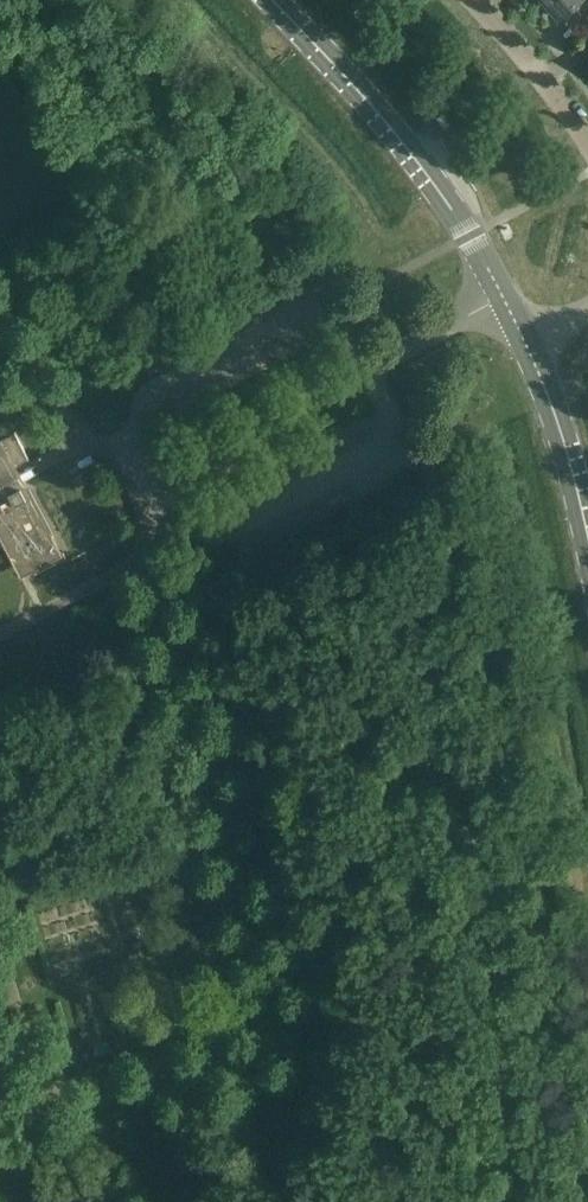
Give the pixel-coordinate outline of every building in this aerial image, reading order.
[(558,17),(559,18),(580,0),(543,0),(548,5),(547,10),(553,17),(558,17)] [(29,459),(14,432),(0,439),(0,474),(29,459)] [(23,570),(48,556),(54,552),(40,526),(41,526),(23,492),(22,492),(20,487),(8,493),(11,498),(0,504),(0,527),(23,570)]
